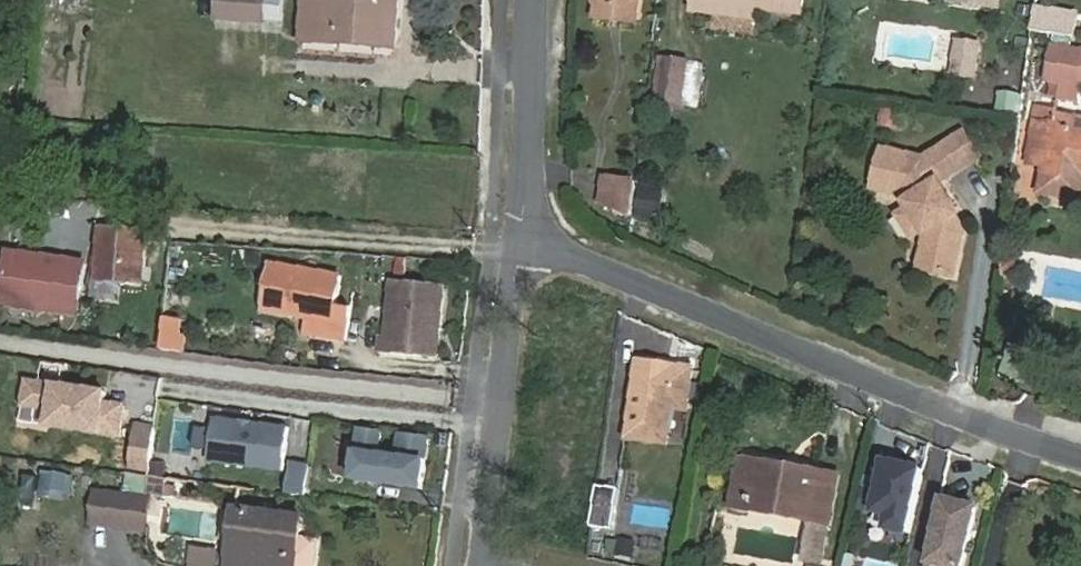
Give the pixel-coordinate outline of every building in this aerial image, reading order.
[(266,0),(219,0),(218,20),(265,22),(266,0)] [(265,22),(285,23),(285,0),(266,0),(265,22)] [(303,41),(397,47),(399,0),(306,0),(303,41)] [(598,4),(638,10),(640,0),(599,0),(598,4)] [(694,9),(715,12),(716,2),(803,13),(804,0),(695,0),(694,9)] [(979,33),(960,30),(958,42),(977,45),(979,33)] [(977,45),(958,42),(953,71),(972,75),(977,45)] [(1080,102),(1080,93),(1080,50),(1055,45),(1049,80),(1062,82),(1059,99),(1080,102)] [(688,62),(661,59),(659,75),(685,78),(688,62)] [(656,104),(681,107),(685,78),(659,75),(656,104)] [(1036,118),(1034,118),(1027,161),(1047,165),(1042,192),(1080,198),(1080,125),(1055,121),(1057,108),(1038,105),(1036,118)] [(921,267),(955,276),(967,229),(958,217),(956,217),(959,207),(942,184),(981,156),(964,133),(926,159),(885,149),(875,188),(902,195),(910,206),(926,229),(930,233),(921,267)] [(602,203),(632,215),(636,181),(605,177),(602,203)] [(915,237),(926,229),(910,206),(899,214),(915,237)] [(146,230),(101,226),(96,281),(142,285),(146,230)] [(1016,258),(1007,257),(1005,273),(1014,274),(1016,258)] [(80,317),(84,265),(16,259),(4,270),(2,294),(12,307),(37,309),(37,313),(80,317)] [(342,276),(271,265),(263,310),(307,318),(305,333),(346,341),(352,308),(338,306),(342,276)] [(448,285),(396,279),(389,335),(383,334),(381,352),(439,358),(448,285)] [(186,318),(163,315),(163,318),(160,348),(181,351),(186,318)] [(694,367),(639,359),(628,432),(670,438),(676,402),(689,404),(694,367)] [(50,410),(48,427),(120,437),(124,406),(105,404),(106,393),(26,382),(23,406),(50,410)] [(209,461),(283,471),(289,427),(214,418),(209,461)] [(137,428),(134,449),(153,451),(155,430),(137,428)] [(358,430),(352,480),(422,488),(428,438),(399,435),(397,457),(377,455),(380,432),(358,430)] [(134,449),(131,469),(150,471),(153,451),(134,449)] [(732,505),(748,508),(756,461),(741,459),(732,505)] [(838,475),(756,461),(748,508),(829,522),(838,475)] [(892,514),(889,528),(911,533),(924,470),(886,462),(876,511),(892,514)] [(291,464),(287,494),(305,496),(309,466),(291,464)] [(176,488),(165,486),(164,493),(175,495),(176,488)] [(591,529),(611,531),(616,490),(595,488),(591,529)] [(94,523),(144,529),(148,498),(98,493),(94,523)] [(977,507),(941,500),(928,565),(963,565),(977,507)] [(244,565),(297,565),(303,518),(237,509),(231,555),(245,557),(244,565)] [(815,527),(809,560),(822,562),(828,529),(815,527)] [(620,538),(618,553),(632,555),(634,540),(620,538)] [(219,551),(193,548),(191,565),(217,565),(219,551)]
